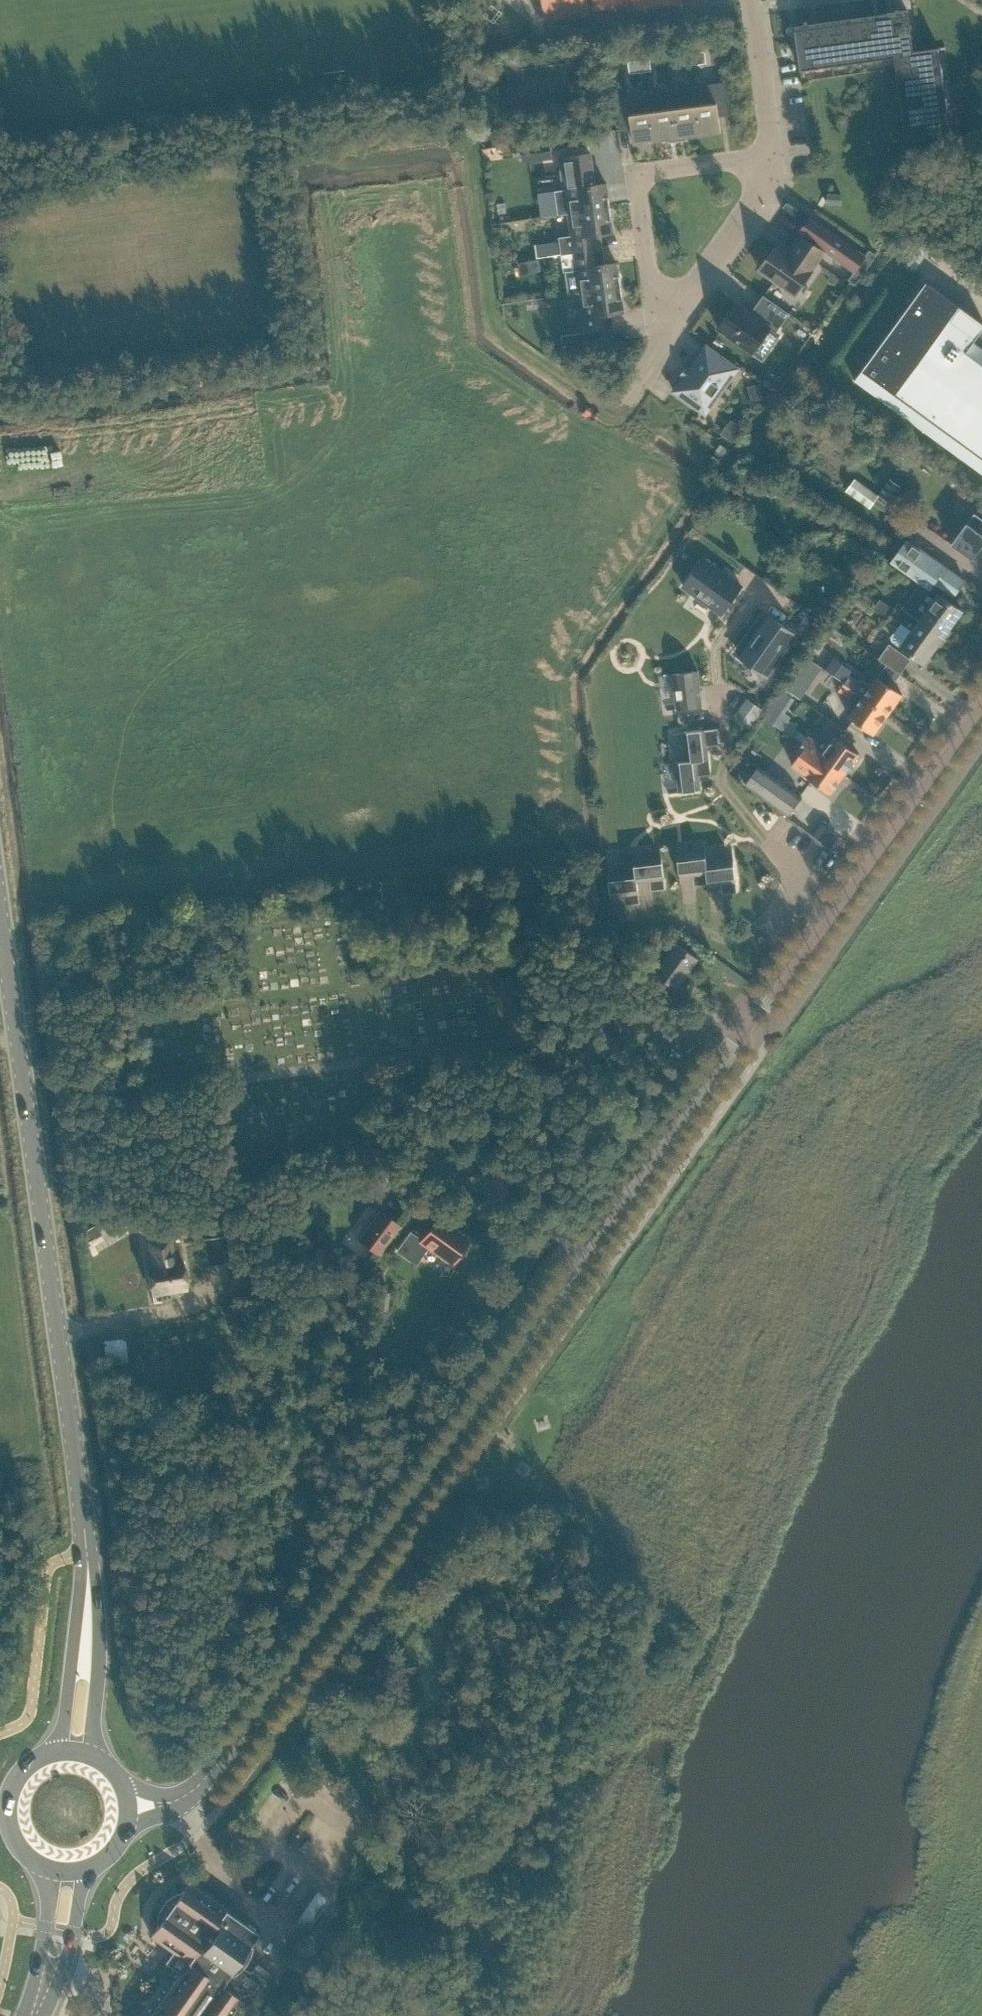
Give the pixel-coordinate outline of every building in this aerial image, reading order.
[(547,15),(589,10),(589,5),(596,4),(596,5),(635,0),(545,0),(547,15)] [(815,26),(796,29),(801,69),(820,66),(819,59),(832,58),(833,65),(851,62),(850,55),(862,53),(863,60),(881,58),(880,51),(893,49),(894,55),(905,53),(906,66),(901,67),(904,85),(909,84),(911,97),(905,97),(908,115),(913,115),(915,127),(910,128),(912,147),(952,142),(949,123),(942,124),(941,111),(948,110),(945,92),(938,93),(937,81),(944,80),(941,62),(934,63),(933,50),(940,49),(939,46),(913,50),(908,9),(888,11),(889,21),(876,23),(876,18),(858,20),(858,25),(846,27),(845,22),(827,24),(828,30),(815,31),(815,26)] [(705,50),(694,51),(696,63),(707,62),(705,50)] [(696,63),(694,51),(683,53),(685,65),(696,63)] [(650,57),(639,58),(641,70),(652,69),(650,57)] [(641,70),(639,58),(628,60),(630,72),(641,70)] [(727,81),(699,85),(706,133),(721,130),(719,115),(731,113),(727,81)] [(671,88),(678,140),(688,139),(687,135),(706,133),(699,85),(671,88)] [(669,141),(678,140),(671,88),(643,92),(650,140),(669,137),(669,141)] [(650,140),(643,92),(615,96),(620,128),(632,126),(634,142),(650,140)] [(550,143),(523,146),(525,160),(552,157),(550,143)] [(565,189),(555,190),(558,213),(570,212),(610,206),(609,195),(608,195),(606,182),(594,184),(591,152),(561,155),(563,172),(565,189)] [(612,218),(610,206),(570,212),(573,234),(560,236),(562,253),(574,252),(603,247),(598,248),(596,233),(613,230),(611,218),(612,218)] [(777,244),(759,269),(795,295),(813,269),(812,269),(826,249),(855,270),(865,255),(811,216),(800,231),(805,235),(791,254),(777,244)] [(574,252),(562,253),(564,270),(565,270),(568,292),(581,290),(621,285),(620,274),(619,274),(617,261),(600,263),(598,248),(603,248),(603,247),(574,252)] [(981,472),(981,346),(974,340),(981,329),(981,321),(927,281),(855,379),(981,472)] [(623,296),(621,285),(581,290),(584,314),(582,314),(584,330),(609,326),(607,312),(624,310),(622,296),(623,296)] [(732,309),(731,308),(730,309),(731,310),(728,313),(727,313),(726,314),(727,315),(725,318),(724,317),(723,319),(724,319),(718,327),(753,351),(771,326),(737,301),(732,309)] [(706,344),(674,390),(706,413),(738,367),(706,344)] [(744,428),(732,418),(721,432),(734,442),(744,428)] [(910,451),(897,451),(897,467),(910,467),(910,451)] [(856,478),(848,489),(871,506),(879,494),(861,481),(864,478),(858,474),(855,477),(856,478)] [(890,477),(878,493),(889,501),(900,485),(890,477)] [(951,542),(973,558),(981,546),(981,517),(974,512),(951,542)] [(842,535),(840,546),(857,551),(860,539),(842,535)] [(909,594),(902,605),(943,635),(963,609),(942,594),(946,589),(954,595),(966,579),(907,537),(891,559),(920,580),(910,595),(909,594)] [(703,557),(683,584),(722,612),(741,584),(703,557)] [(894,608),(881,598),(873,609),(886,619),(894,608)] [(943,635),(902,605),(894,616),(902,622),(892,635),(894,639),(924,662),(943,635)] [(756,632),(740,655),(766,673),(795,633),(764,610),(751,629),(756,632)] [(889,643),(879,657),(901,672),(911,658),(889,643)] [(843,679),(852,666),(837,655),(827,668),(843,679)] [(698,669),(674,672),(678,707),(703,704),(698,669)] [(812,681),(798,672),(787,687),(801,697),(812,681)] [(845,681),(855,689),(863,695),(888,712),(902,692),(877,675),(871,684),(862,677),(860,680),(850,673),(845,681)] [(873,732),(888,712),(863,695),(855,689),(845,681),(838,690),(848,697),(846,700),(855,706),(849,715),(873,732)] [(784,690),(777,700),(786,707),(793,697),(784,690)] [(748,698),(736,716),(749,725),(761,707),(748,698)] [(771,707),(764,716),(780,727),(787,718),(771,707)] [(685,731),(688,759),(688,760),(709,757),(707,743),(719,742),(717,727),(706,729),(706,728),(685,731)] [(802,743),(844,773),(858,753),(834,736),(828,744),(821,738),(818,742),(807,735),(802,743)] [(830,793),(844,773),(802,743),(796,751),(799,753),(792,764),(807,775),(806,776),(830,793)] [(688,760),(688,759),(677,761),(680,791),(701,788),(699,773),(711,772),(709,757),(688,760)] [(759,765),(746,783),(788,814),(801,795),(759,765)] [(742,770),(738,776),(746,781),(750,775),(742,770)] [(707,863),(708,863),(706,852),(679,855),(681,875),(694,873),(695,883),(709,882),(708,872),(707,863)] [(637,871),(638,880),(650,878),(651,889),(666,887),(662,857),(636,860),(635,860),(636,871),(637,871)] [(640,891),(638,880),(637,871),(636,871),(635,860),(636,860),(636,859),(617,861),(618,873),(610,874),(612,894),(625,893),(626,903),(641,902),(640,891)] [(734,860),(708,863),(707,863),(708,872),(709,882),(709,883),(722,881),(723,892),(737,890),(734,860)] [(679,941),(657,972),(676,986),(698,955),(679,941)] [(232,1076),(215,1078),(217,1087),(234,1085),(232,1076)] [(470,1198),(463,1208),(468,1211),(479,1218),(484,1211),(486,1208),(470,1198)] [(381,1207),(358,1238),(375,1251),(397,1219),(381,1207)] [(159,1227),(156,1211),(136,1215),(139,1230),(159,1227)] [(416,1236),(408,1247),(419,1256),(427,1244),(451,1261),(468,1238),(437,1215),(419,1239),(416,1236)] [(96,1223),(85,1229),(93,1244),(104,1238),(96,1223)] [(152,1264),(148,1265),(152,1292),(186,1287),(177,1235),(148,1240),(152,1264)] [(151,2015),(231,2015),(241,2002),(248,2007),(250,2004),(257,2008),(272,1987),(266,1983),(268,1980),(264,1978),(252,1969),(249,1973),(235,1963),(257,1933),(226,1911),(227,1909),(187,1880),(181,1889),(177,1890),(167,1897),(164,1899),(160,1905),(157,1912),(156,1917),(156,1920),(156,1928),(151,1935),(176,1952),(168,1964),(182,1973),(151,2015)] [(319,1890),(294,1925),(303,1931),(327,1896),(319,1890)]
